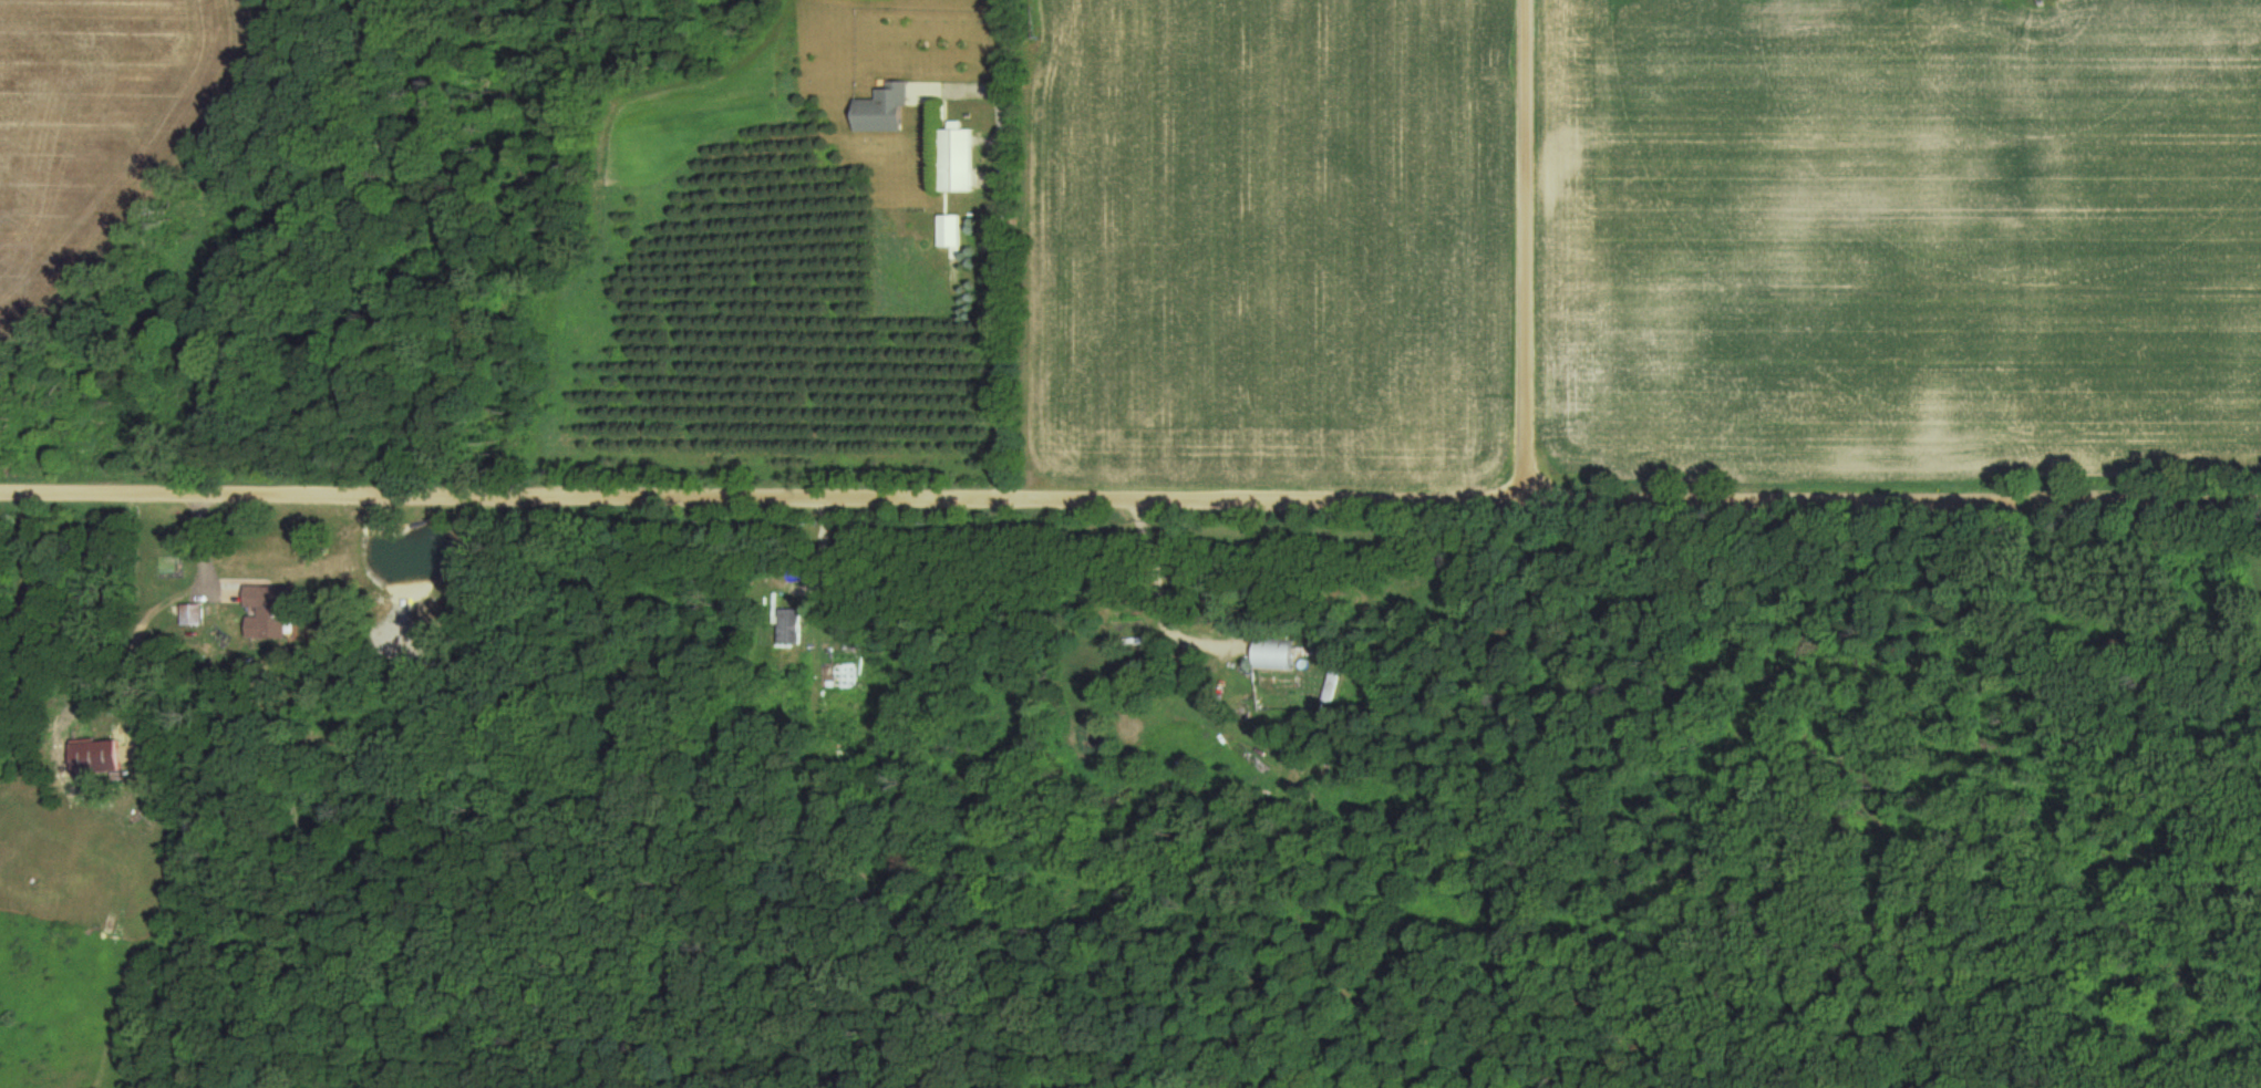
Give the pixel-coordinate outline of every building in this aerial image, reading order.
[(860,99),(860,132),(912,131),(912,83),(882,84),(882,99),(860,99)] [(977,130),(943,130),(943,191),(977,191),(977,130)] [(253,638),(293,639),(294,586),(254,585),(253,638)] [(785,644),(803,644),(803,598),(785,598),(785,644)] [(206,625),(206,604),(185,604),(185,625),(206,625)] [(1299,679),(1299,643),(1259,643),(1259,679),(1299,679)] [(78,741),(79,774),(125,773),(125,740),(78,741)]
